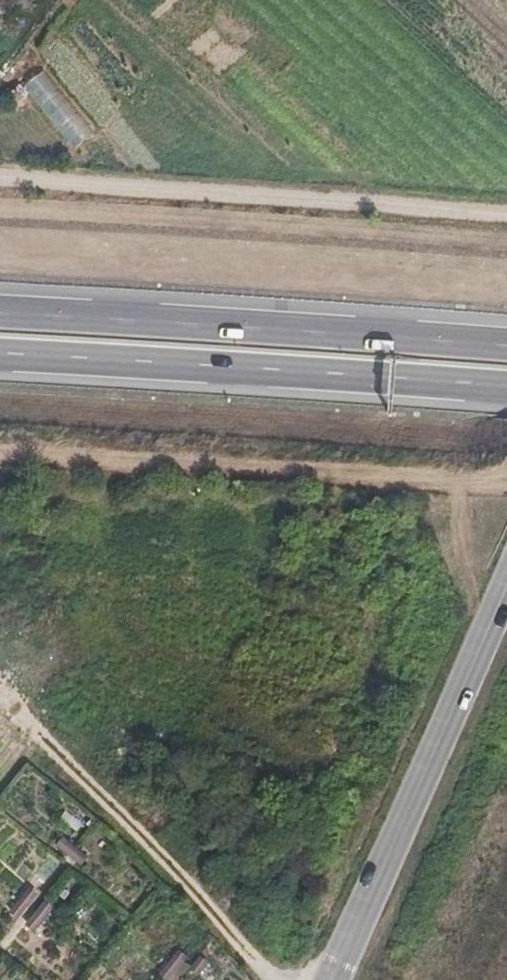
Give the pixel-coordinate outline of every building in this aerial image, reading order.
[(82,866),(89,857),(66,838),(59,847),(82,866)]
